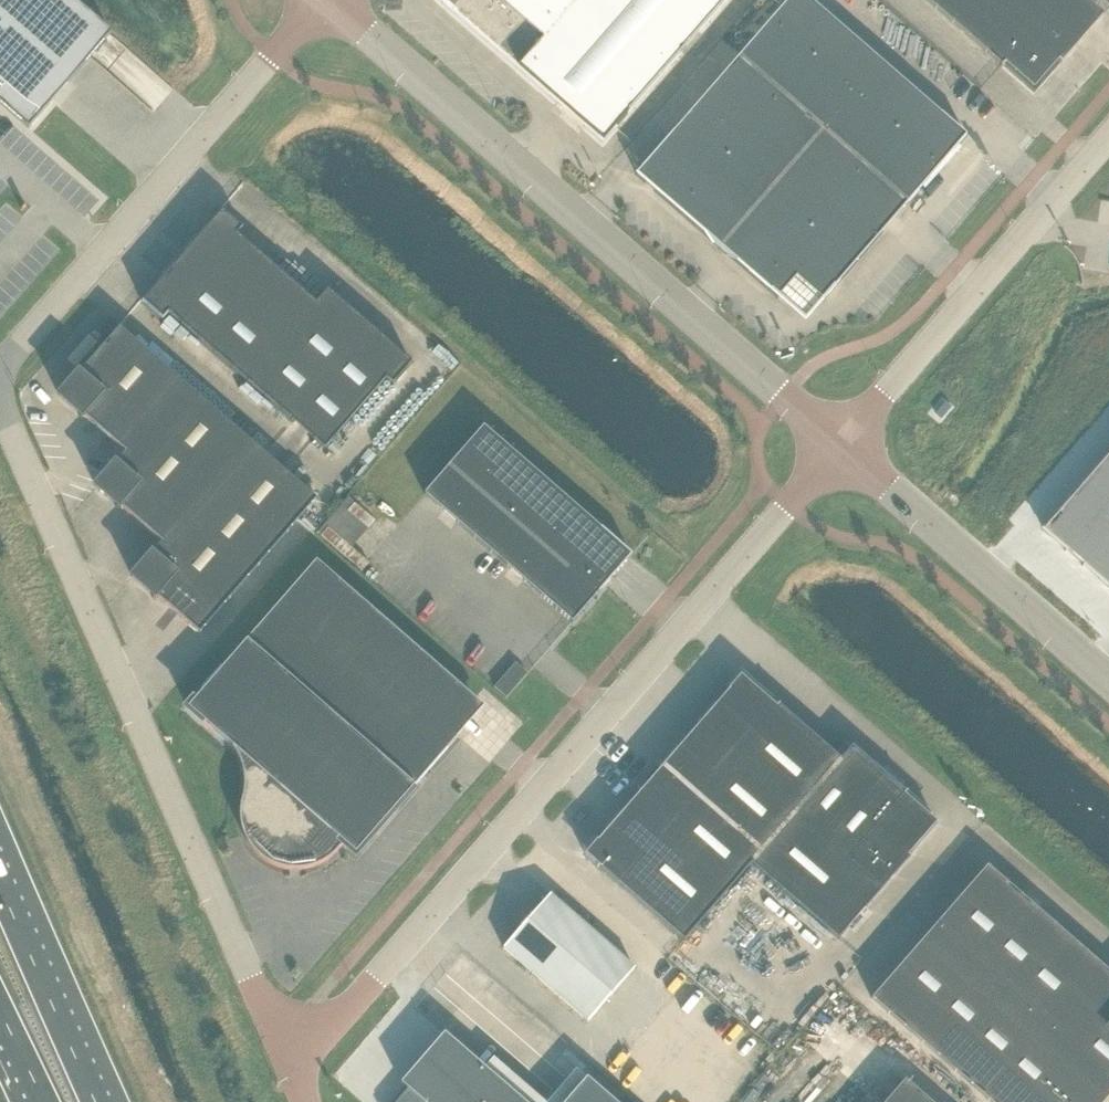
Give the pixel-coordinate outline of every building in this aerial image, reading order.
[(28,129),(111,34),(72,0),(0,0),(0,104),(28,129)] [(727,0),(444,0),(441,3),(602,143),(727,0)] [(966,136),(810,0),(788,0),(637,174),(778,298),(796,278),(822,301),(966,136)] [(1104,15),(1087,0),(925,0),(1001,66),(1001,67),(1002,68),(1005,65),(1033,90),(1058,62),(1061,65),(1062,63),(1104,15)] [(160,280),(142,301),(162,319),(168,313),(324,449),(385,378),(392,384),(411,363),(327,289),(315,302),(236,234),(242,227),(221,210),(203,231),(206,233),(163,282),(160,280)] [(84,417),(125,452),(116,462),(114,460),(113,462),(115,464),(95,486),(118,506),(116,508),(118,510),(120,507),(161,543),(153,552),(151,551),(149,553),(151,554),(132,577),(154,596),(152,598),(155,600),(157,598),(198,634),(316,499),(119,328),(80,372),(78,370),(76,372),(78,373),(58,396),(81,416),(79,418),(82,419),(84,417)] [(631,555),(483,426),(423,494),(572,623),(631,555)] [(1043,530),(1108,587),(1108,454),(1043,530)] [(355,853),(457,736),(448,728),(474,698),(315,560),(187,708),(231,746),(234,750),(235,752),(237,756),(238,758),(239,760),(240,764),(241,766),(242,771),(243,775),(243,782),(243,784),(239,807),(239,811),(239,813),(239,815),(239,818),(240,822),(240,826),(241,830),(242,832),(243,835),(245,839),(248,844),(251,848),(254,851),(256,854),(259,857),(262,859),(265,861),(269,863),(272,865),(277,867),(283,868),(287,869),(290,869),(292,869),(297,869),(301,869),(304,869),(308,868),(311,867),(316,865),(319,864),(323,862),(326,860),(328,858),(331,855),(334,853),(342,843),(355,853)] [(596,840),(584,854),(597,865),(596,866),(597,867),(599,866),(684,940),(751,863),(837,939),(908,857),(909,858),(910,857),(907,855),(936,823),(904,794),(906,792),(905,791),(904,792),(852,746),(840,759),(778,706),(779,704),(778,703),(776,706),(740,675),(728,688),(733,692),(600,844),(596,840)] [(482,712),(504,730),(519,712),(483,683),(473,695),(486,706),(482,712)] [(986,866),(871,998),(990,1101),(1103,1101),(1108,1096),(1108,973),(986,866)] [(588,1022),(634,968),(550,894),(503,948),(588,1022)] [(443,1033),(400,1083),(406,1089),(394,1101),(523,1101),(443,1033)] [(586,1078),(565,1101),(613,1101),(586,1078)] [(904,1080),(885,1101),(929,1101),(904,1080)]
